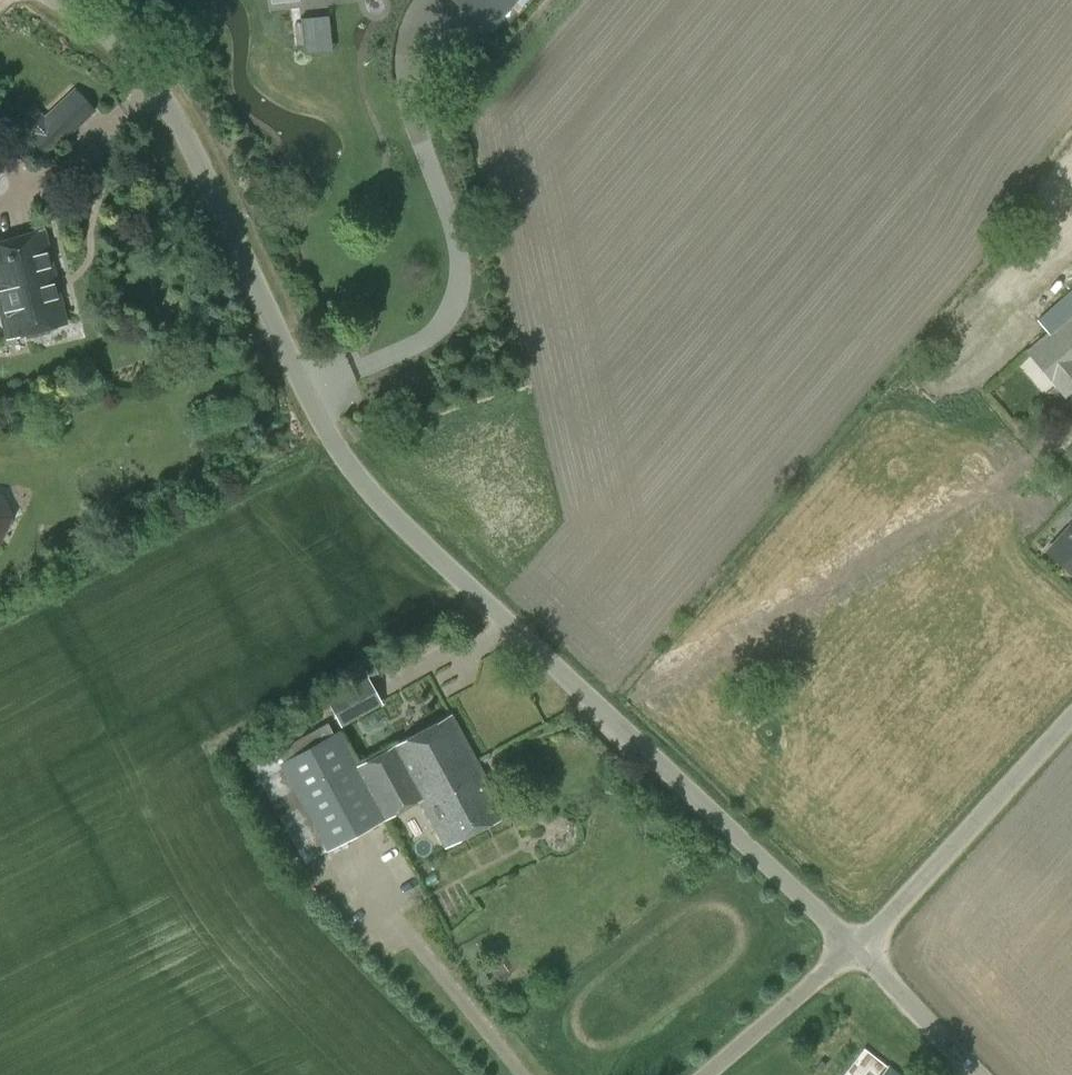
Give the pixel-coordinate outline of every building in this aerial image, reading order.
[(488,30),(513,0),(453,0),(488,30)] [(317,53),(331,52),(327,16),(314,18),(317,53)] [(33,104),(16,120),(27,132),(26,134),(47,158),(96,111),(75,87),(45,116),(33,104)] [(6,338),(68,324),(45,230),(0,240),(0,313),(6,338)] [(1049,332),(1027,350),(1065,396),(1071,389),(1071,291),(1039,320),(1049,332)] [(13,518),(2,495),(0,494),(0,545),(13,518)] [(1069,522),(1071,524),(1046,551),(1071,575),(1071,519),(1069,522)] [(341,728),(383,705),(367,677),(326,700),(341,728)] [(418,792),(475,761),(450,716),(394,746),(418,792)] [(428,810),(418,792),(394,746),(356,767),(337,732),(279,764),(328,850),(421,799),(427,811),(428,810)] [(475,761),(418,792),(428,810),(427,811),(446,847),(505,816),(475,761)] [(863,1048),(843,1074),(898,1074),(863,1048)] [(826,1063),(821,1059),(816,1066),(821,1070),(826,1063)]
